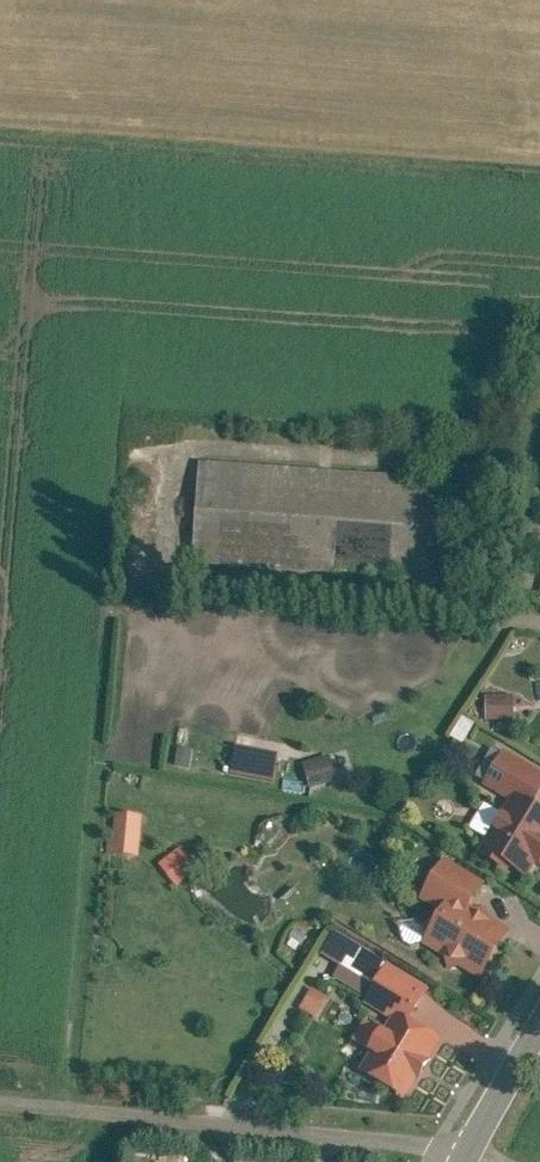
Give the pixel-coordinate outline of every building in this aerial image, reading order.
[(433,474),(213,459),(206,560),(426,575),(433,474)] [(492,695),(491,720),(520,720),(520,696),(492,695)] [(283,753),(244,748),(241,771),(280,776),(283,753)] [(337,757),(307,767),(314,788),(344,778),(337,757)] [(480,787),(524,813),(539,787),(539,782),(498,757),(480,787)] [(494,855),(526,877),(539,857),(539,806),(533,801),(524,813),(494,855)] [(150,817),(121,814),(116,853),(145,857),(150,817)] [(186,846),(165,864),(181,884),(202,866),(186,846)] [(485,977),(510,931),(476,912),(491,884),(447,860),(424,902),(446,914),(429,946),(485,977)] [(435,985),(398,966),(378,1005),(416,1023),(435,985)] [(306,1010),(325,1019),(336,997),(317,988),(306,1010)] [(390,1076),(420,1091),(449,1035),(419,1019),(411,1034),(400,1056),(390,1076)] [(400,1056),(411,1034),(399,1028),(388,1050),(400,1056)] [(368,1068),(378,1052),(364,1043),(354,1059),(368,1068)]
